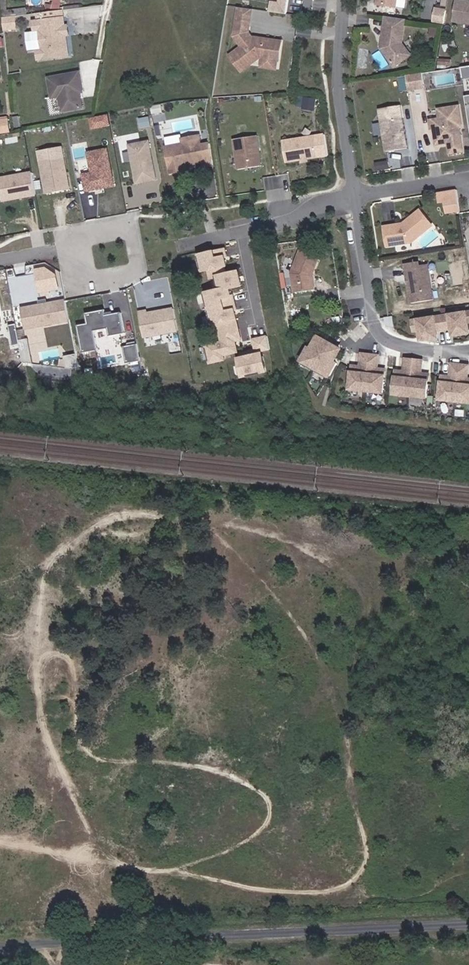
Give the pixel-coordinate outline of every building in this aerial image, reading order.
[(287,14),(289,0),(281,0),(280,4),(270,2),(269,11),(287,14)] [(466,0),(456,0),(453,20),(468,22),(468,0),(466,0)] [(28,16),(27,7),(8,9),(4,10),(5,19),(28,16)] [(253,9),(240,7),(235,37),(243,48),(231,57),(243,72),(261,58),(264,59),(279,61),(280,61),(283,42),(267,40),(264,42),(261,41),(259,39),(255,38),(254,39),(249,33),(253,9)] [(446,9),(436,7),(434,21),(444,22),(446,9)] [(63,8),(36,13),(37,18),(64,14),(63,8)] [(407,17),(388,14),(383,40),(385,42),(384,45),(382,46),(395,64),(411,53),(403,42),(407,17)] [(65,18),(34,22),(36,33),(42,32),(44,50),(38,51),(39,61),(70,57),(67,37),(64,35),(64,31),(66,28),(65,18)] [(428,34),(436,36),(437,28),(429,26),(428,34)] [(279,61),(264,59),(263,67),(278,69),(279,61)] [(79,71),(49,77),(52,96),(60,95),(62,110),(82,106),(79,91),(78,82),(81,81),(79,71)] [(424,72),(408,74),(410,90),(426,87),(424,72)] [(303,101),(315,104),(318,95),(306,91),(303,101)] [(453,153),(466,151),(462,126),(465,125),(461,105),(440,108),(442,117),(443,125),(436,126),(439,144),(451,142),(453,153)] [(94,116),(96,126),(115,123),(113,112),(94,116)] [(153,114),(143,116),(145,124),(154,123),(153,114)] [(405,117),(384,120),(389,151),(410,147),(405,117)] [(436,126),(443,125),(442,117),(433,118),(434,127),(436,126)] [(2,123),(3,133),(13,132),(12,121),(2,123)] [(235,136),(240,167),(263,163),(258,133),(235,136)] [(317,133),(286,138),(289,159),(304,157),(309,156),(320,154),(317,133)] [(167,146),(172,171),(188,168),(187,163),(205,159),(200,134),(183,138),(184,142),(167,146)] [(149,138),(129,142),(136,181),(157,177),(149,138)] [(66,145),(42,149),(50,191),(73,186),(66,145)] [(117,182),(111,146),(93,150),(96,170),(87,172),(90,187),(99,186),(117,182)] [(390,160),(378,163),(379,170),(391,168),(390,160)] [(35,169),(1,175),(5,197),(39,191),(35,169)] [(461,208),(459,196),(445,198),(448,211),(461,208)] [(404,223),(385,226),(388,245),(412,241),(433,224),(421,210),(404,223)] [(206,294),(208,302),(211,317),(241,311),(238,296),(233,297),(232,290),(245,288),(241,271),(229,274),(226,274),(225,270),(229,269),(227,259),(231,259),(229,250),(225,251),(222,252),(214,253),(208,254),(201,256),(205,274),(212,272),(213,281),(220,280),(222,290),(206,294)] [(293,273),(296,293),(315,290),(313,275),(320,257),(302,250),(293,273)] [(406,263),(413,302),(434,299),(428,263),(420,264),(419,261),(406,263)] [(38,267),(42,286),(59,283),(57,272),(47,265),(38,267)] [(68,297),(25,305),(29,325),(72,317),(68,297)] [(142,313),(146,334),(180,328),(176,306),(150,311),(150,308),(142,310),(142,313)] [(90,318),(91,323),(81,325),(86,352),(101,350),(97,330),(111,328),(112,336),(128,333),(126,325),(125,317),(124,312),(109,315),(108,309),(89,313),(90,318)] [(414,320),(415,327),(421,326),(422,329),(423,339),(440,337),(439,329),(454,327),(455,334),(468,332),(468,310),(414,320)] [(209,348),(213,366),(229,363),(228,358),(242,355),(240,344),(244,343),(237,311),(211,317),(217,346),(209,348)] [(18,321),(11,323),(14,341),(22,340),(21,337),(18,321)] [(319,335),(312,348),(315,349),(322,337),(319,335)] [(22,340),(25,359),(33,360),(29,338),(29,336),(21,337),(22,340)] [(123,338),(124,345),(136,343),(135,336),(123,338)] [(304,361),(330,375),(337,362),(334,360),(341,348),(322,337),(315,349),(312,348),(304,361)] [(274,352),(271,338),(256,341),(258,355),(239,360),(244,381),(269,375),(265,354),(274,352)] [(140,344),(127,346),(130,362),(143,359),(140,344)] [(334,360),(337,362),(344,350),(341,348),(334,360)] [(78,351),(65,354),(68,364),(80,366),(78,351)] [(354,365),(352,388),(385,392),(387,369),(379,368),(380,355),(364,353),(362,366),(354,365)] [(428,396),(431,374),(423,373),(424,360),(408,358),(406,371),(398,370),(396,393),(428,396)] [(454,363),(452,376),(444,375),(442,398),(468,400),(468,364),(454,363)]
